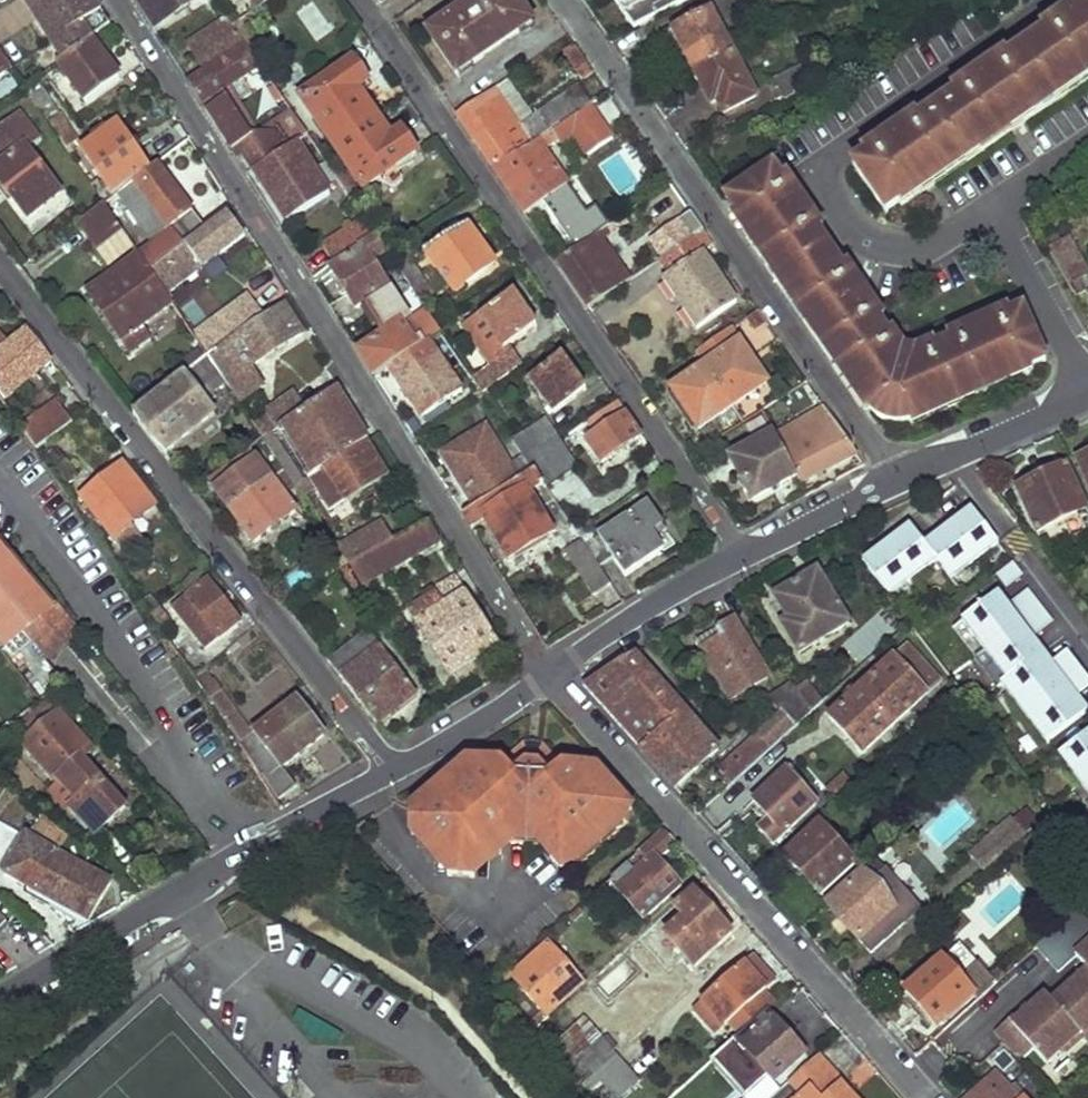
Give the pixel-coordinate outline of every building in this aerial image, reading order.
[(34,15),(57,0),(25,0),(34,15)] [(109,27),(100,13),(103,11),(96,0),(57,0),(34,15),(63,60),(92,39),(109,27)] [(152,27),(189,0),(135,0),(152,27)] [(250,9),(264,0),(245,0),(250,9)] [(336,45),(364,24),(345,0),(301,0),(336,45)] [(427,30),(456,73),(532,21),(518,0),(471,0),(427,30)] [(852,164),(885,210),(1087,71),(1087,1),(852,164)] [(670,23),(693,68),(731,49),(708,4),(670,23)] [(109,27),(112,25),(103,11),(100,13),(109,27)] [(233,24),(244,40),(247,44),(254,39),(241,19),(233,24)] [(206,37),(196,57),(204,68),(244,40),(233,24),(231,21),(206,37)] [(59,63),(87,102),(119,78),(92,39),(63,60),(59,63)] [(206,111),(230,150),(250,136),(225,96),(220,99),(215,92),(258,61),(247,44),(244,40),(204,68),(186,81),(201,103),(205,100),(209,108),(206,111)] [(564,56),(573,70),(577,68),(583,78),(595,69),(578,46),(564,56)] [(693,68),(709,100),(716,96),(723,109),(753,94),(731,49),(693,68)] [(14,69),(0,50),(0,78),(14,69)] [(812,58),(773,77),(784,98),(822,79),(812,58)] [(302,100),(333,144),(375,114),(358,91),(369,83),(354,62),(302,100)] [(456,113),(493,168),(591,102),(579,84),(521,124),(494,87),(456,113)] [(493,168),(525,214),(568,184),(544,148),(558,139),(560,142),(605,112),(596,98),(591,102),(493,168)] [(270,132),(243,153),(254,170),(303,142),(306,141),(310,138),(290,108),(273,118),(279,127),(270,132)] [(49,120),(63,141),(74,133),(59,112),(49,120)] [(333,144),(365,191),(419,154),(403,130),(391,137),(375,114),(333,144)] [(0,131),(0,149),(8,158),(0,164),(0,177),(30,216),(61,192),(27,148),(39,138),(21,115),(0,131)] [(83,150),(117,194),(153,168),(119,124),(83,150)] [(179,130),(155,147),(164,160),(187,142),(179,130)] [(63,141),(67,147),(78,138),(74,133),(63,141)] [(254,170),(286,221),(330,196),(313,167),(317,164),(310,153),(299,159),(297,154),(306,149),(303,142),(254,170)] [(105,202),(124,231),(134,246),(138,252),(152,271),(207,229),(158,164),(153,168),(117,194),(105,202)] [(724,194),(876,411),(880,414),(883,417),(887,420),(890,421),(894,422),(897,422),(902,422),(905,422),(910,421),(916,419),(1047,360),(1024,307),(915,356),(902,353),(774,164),(724,194)] [(344,187),(358,208),(365,203),(352,182),(344,187)] [(660,224),(688,206),(675,186),(647,204),(660,224)] [(81,220),(102,246),(124,231),(105,202),(81,220)] [(207,229),(152,271),(167,294),(245,236),(228,213),(207,229)] [(427,254),(457,295),(489,272),(481,260),(489,255),(467,224),(427,254)] [(348,231),(323,246),(334,264),(349,255),(377,237),(370,226),(354,235),(348,231)] [(672,271),(662,277),(696,328),(737,301),(703,251),(714,243),(703,227),(661,256),(672,271)] [(102,246),(112,262),(134,246),(124,231),(102,246)] [(556,259),(588,306),(613,289),(630,278),(598,231),(556,259)] [(351,259),(334,269),(356,308),(388,289),(373,264),(389,254),(377,237),(349,255),(351,259)] [(1069,238),(1050,248),(1062,268),(1070,283),(1087,273),(1087,271),(1069,238)] [(391,257),(413,288),(422,304),(434,296),(412,265),(423,257),(412,242),(391,257)] [(118,267),(155,316),(173,303),(167,294),(152,271),(138,252),(118,267)] [(88,290),(133,350),(152,336),(144,324),(155,316),(118,267),(88,290)] [(412,320),(359,352),(375,377),(387,369),(429,341),(442,332),(422,304),(413,288),(399,298),(412,320)] [(480,343),(459,358),(483,393),(525,362),(511,343),(528,331),(521,322),(531,316),(514,292),(467,325),(480,343)] [(229,340),(209,355),(210,358),(227,382),(241,403),(263,388),(250,368),(302,334),(282,305),(229,340)] [(239,314),(248,325),(259,316),(251,306),(239,314)] [(745,317),(756,337),(770,329),(759,309),(745,317)] [(538,325),(531,316),(521,322),(528,331),(538,325)] [(9,339),(0,328),(0,346),(9,339)] [(696,351),(705,364),(732,403),(766,381),(731,328),(696,351)] [(3,369),(0,371),(0,390),(7,399),(54,361),(30,330),(0,355),(0,365),(3,369)] [(313,341),(283,358),(305,399),(336,382),(313,341)] [(429,341),(387,369),(421,418),(462,391),(429,341)] [(531,378),(554,411),(577,394),(571,385),(579,378),(562,356),(531,378)] [(186,373),(136,411),(167,451),(217,414),(201,392),(209,386),(213,392),(227,382),(210,358),(187,374),(186,373)] [(705,364),(671,388),(697,426),(732,403),(705,364)] [(306,409),(278,427),(282,433),(287,430),(312,467),(307,471),(311,478),(371,441),(337,389),(306,409)] [(296,392),(268,411),(278,427),(306,409),(296,392)] [(581,425),(585,430),(589,427),(596,436),(584,444),(599,465),(642,435),(618,399),(581,425)] [(37,452),(75,423),(58,400),(21,429),(37,452)] [(777,435),(797,474),(801,482),(858,454),(827,408),(777,435)] [(253,420),(264,437),(274,430),(278,427),(268,411),(253,420)] [(544,418),(514,438),(526,457),(556,435),(544,418)] [(443,453),(474,506),(517,481),(486,427),(443,453)] [(283,465),(306,499),(316,492),(308,479),(306,481),(274,430),(264,437),(283,465)] [(775,433),(731,456),(752,497),(797,474),(777,435),(775,433)] [(526,457),(536,471),(540,477),(545,484),(575,464),(556,435),(526,457)] [(371,441),(311,478),(308,479),(316,492),(317,494),(321,492),(334,512),(393,476),(371,441)] [(250,448),(210,478),(218,488),(258,459),(250,448)] [(1087,482),(1087,457),(1079,462),(1087,482)] [(258,459),(218,488),(230,505),(270,474),(258,459)] [(86,499),(90,505),(82,511),(107,541),(115,535),(117,537),(154,504),(124,467),(86,499)] [(1039,532),(1078,514),(1082,519),(1087,515),(1087,509),(1068,467),(1019,489),(1039,532)] [(462,513),(470,526),(484,517),(508,559),(551,533),(524,488),(540,477),(536,471),(517,481),(474,506),(462,513)] [(270,474),(230,505),(256,540),(297,509),(270,474)] [(925,534),(913,519),(861,555),(887,593),(938,558),(950,576),(1002,540),(974,500),(925,534)] [(577,531),(583,539),(600,566),(613,558),(625,574),(661,548),(664,551),(674,544),(645,503),(597,536),(589,523),(577,531)] [(381,522),(337,545),(350,564),(394,541),(381,522)] [(394,541),(350,564),(364,584),(438,542),(427,523),(394,541)] [(5,649),(26,632),(47,658),(78,632),(0,537),(0,643),(5,649)] [(565,551),(594,594),(612,583),(600,566),(583,539),(565,551)] [(1005,587),(1024,573),(1014,560),(995,574),(1005,587)] [(342,569),(359,591),(365,586),(364,584),(350,564),(342,569)] [(776,597),(788,620),(781,624),(800,653),(849,623),(818,571),(776,597)] [(411,611),(451,675),(500,645),(458,577),(436,589),(438,594),(411,611)] [(202,609),(193,616),(213,642),(221,636),(223,639),(242,622),(208,580),(191,594),(202,609)] [(182,602),(193,616),(202,609),(191,594),(182,602)] [(706,651),(734,698),(770,677),(737,622),(719,631),(723,639),(706,651)] [(296,688),(278,667),(287,659),(257,626),(227,652),(276,706),(296,688)] [(369,631),(329,660),(378,723),(418,692),(369,631)] [(907,647),(831,718),(863,752),(940,681),(907,647)] [(585,685),(676,786),(719,750),(635,656),(585,685)] [(1009,680),(1024,699),(1047,681),(1032,661),(1009,680)] [(202,689),(280,801),(300,786),(285,765),(323,735),(297,702),(252,737),(215,680),(202,689)] [(771,696),(784,715),(759,736),(770,748),(810,713),(792,683),(771,696)] [(16,730),(25,741),(24,743),(57,783),(63,778),(82,799),(72,809),(97,835),(130,806),(85,758),(96,748),(63,710),(60,712),(49,701),(16,730)] [(0,733),(0,744),(16,730),(11,724),(8,727),(0,733)] [(1056,748),(1087,796),(1087,726),(1056,748)] [(770,748),(759,736),(719,770),(731,783),(770,748)] [(412,837),(450,882),(484,881),(522,843),(540,847),(567,875),(587,865),(631,828),(639,810),(604,768),(563,767),(553,776),(542,764),(527,762),(515,776),(502,763),(469,759),(414,807),(412,837)] [(812,803),(784,772),(753,801),(770,819),(760,828),(771,841),(812,803)] [(855,785),(845,774),(828,789),(838,800),(855,785)] [(1014,813),(968,849),(985,870),(1030,835),(1014,813)] [(67,835),(44,815),(31,836),(58,851),(67,835)] [(785,855),(819,894),(854,862),(819,824),(785,855)] [(663,830),(609,879),(646,918),(682,886),(659,860),(675,844),(663,830)] [(9,872),(89,920),(116,875),(67,835),(58,851),(31,836),(9,872)] [(886,864),(870,879),(886,897),(902,882),(886,864)] [(828,904),(873,953),(898,931),(884,915),(894,906),(886,897),(870,879),(864,873),(828,904)] [(685,921),(665,938),(694,970),(733,936),(692,891),(673,907),(685,921)] [(1087,1028),(1087,911),(1081,904),(1036,945),(1061,972),(995,1032),(1020,1060),(1032,1049),(1047,1065),(1087,1028)] [(908,922),(894,906),(884,915),(898,931),(908,922)] [(513,976),(543,1012),(528,1026),(533,1032),(550,1017),(547,1014),(582,984),(548,946),(513,976)] [(906,990),(941,1030),(968,1007),(970,1004),(977,998),(946,964),(949,960),(945,954),(906,990)] [(726,1027),(729,1024),(741,1037),(766,1014),(755,1001),(765,992),(776,983),(753,956),(703,1001),(726,1027)] [(777,1005),(765,992),(755,1001),(766,1014),(777,1005)] [(713,1038),(726,1027),(703,1001),(690,1012),(713,1038)] [(968,1007),(941,1030),(951,1041),(977,1018),(968,1007)] [(741,1037),(748,1045),(744,1050),(775,1083),(807,1054),(776,1019),(773,1022),(766,1014),(741,1037)] [(603,1042),(580,1017),(561,1034),(585,1059),(603,1042)] [(547,1047),(565,1068),(570,1063),(587,1081),(616,1056),(603,1042),(585,1059),(561,1034),(547,1047)] [(616,1056),(587,1081),(582,1086),(593,1097),(623,1097),(640,1083),(616,1056)] [(802,1097),(819,1097),(811,1089),(831,1072),(817,1058),(790,1082),(803,1097),(802,1097)] [(999,1070),(967,1097),(1025,1097),(999,1070)] [(819,1097),(828,1097),(835,1091),(841,1097),(852,1097),(853,1097),(831,1072),(811,1089),(819,1097)] [(751,1097),(770,1097),(762,1089),(751,1097)]
